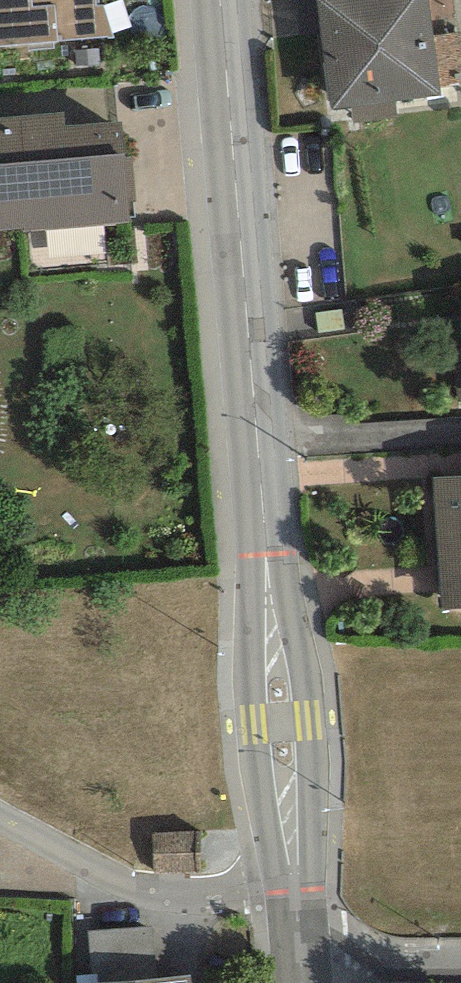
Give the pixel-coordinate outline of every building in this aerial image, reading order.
[(114,37),(104,6),(96,5),(95,0),(0,0),(0,45),(114,37)] [(330,109),(349,106),(394,101),(441,95),(440,86),(434,36),(429,0),(316,0),(330,109)] [(434,36),(440,86),(460,84),(460,32),(434,36)] [(396,117),(394,101),(349,106),(351,122),(396,117)] [(0,118),(0,231),(130,222),(128,203),(125,158),(122,122),(65,126),(64,113),(0,118)] [(125,158),(128,203),(136,202),(133,157),(125,158)] [(440,609),(460,608),(460,476),(433,477),(440,609)] [(200,829),(152,831),(153,872),(201,870),(200,829)] [(159,978),(154,926),(88,932),(93,982),(102,982),(159,978)]
